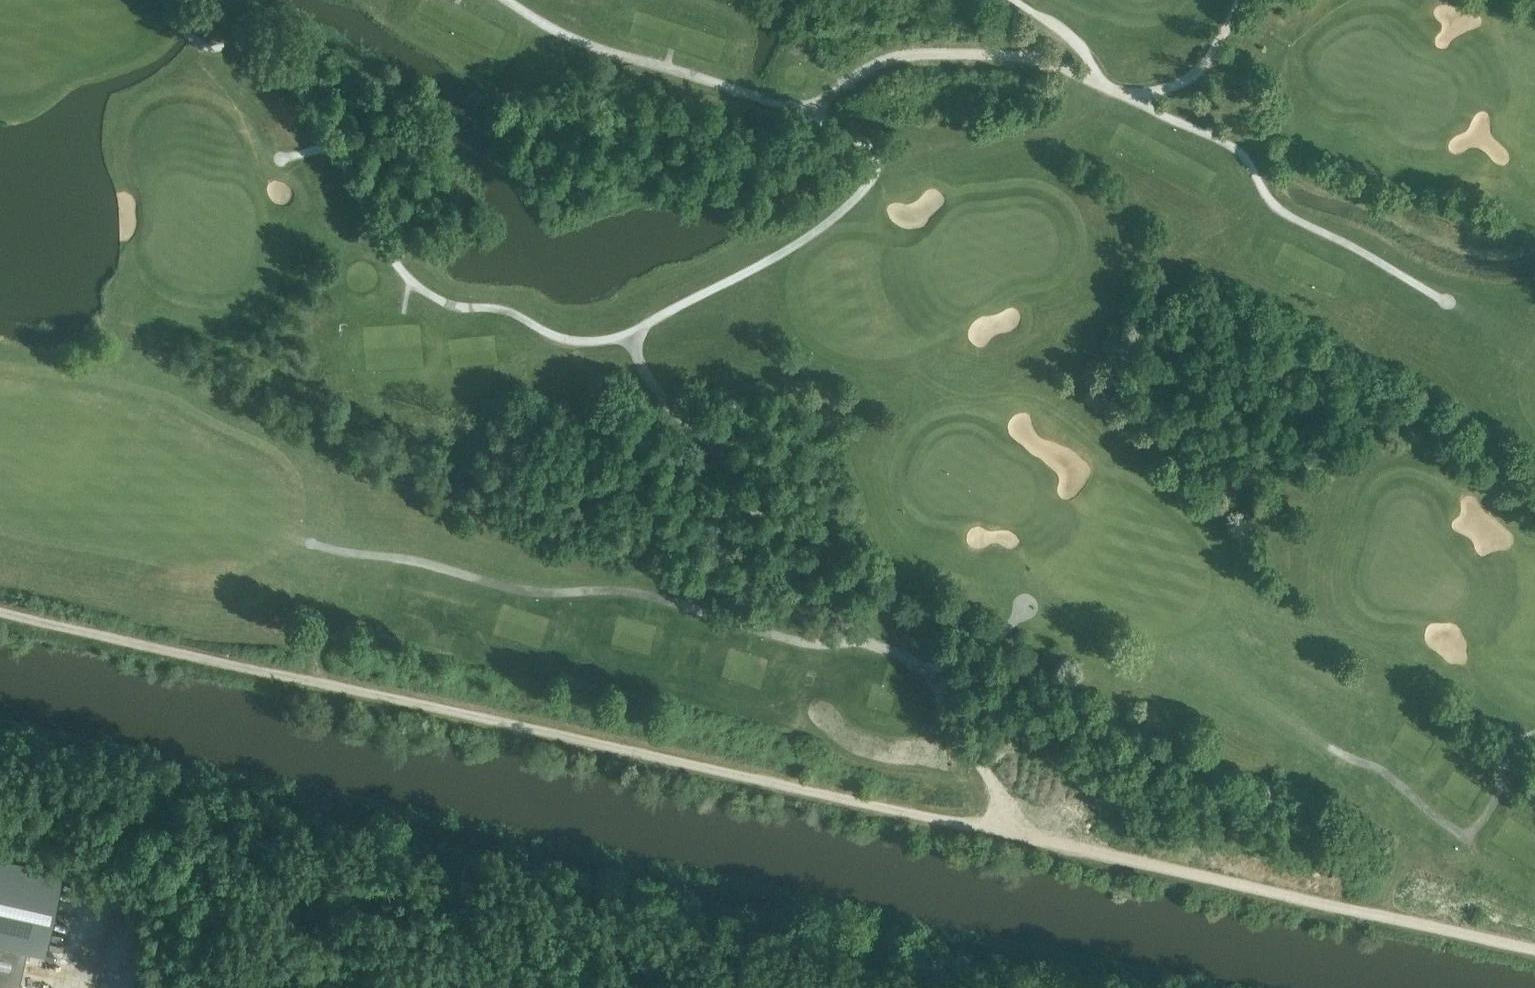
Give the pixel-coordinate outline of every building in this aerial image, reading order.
[(477,108),(485,96),(473,88),(465,100),(477,108)] [(27,951),(44,954),(62,870),(0,857),(0,987),(19,987),(27,951)]
